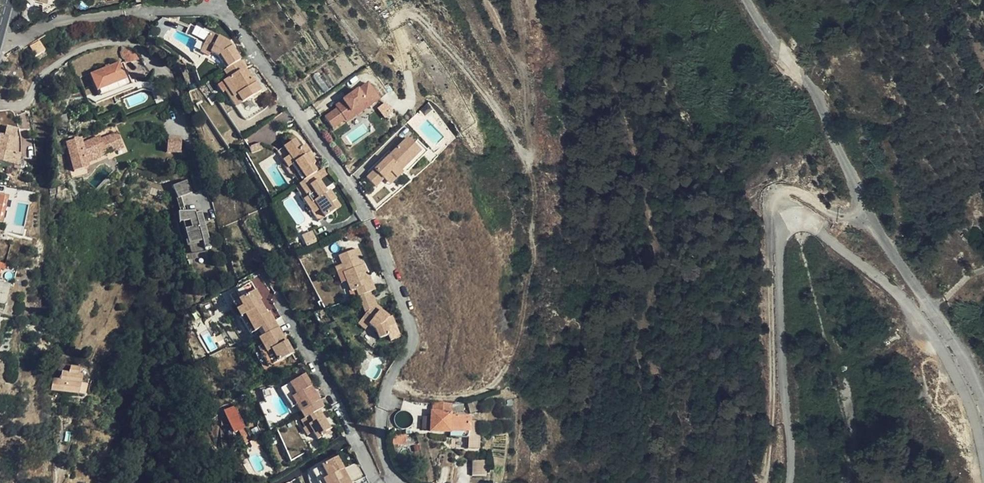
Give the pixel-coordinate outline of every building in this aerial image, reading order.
[(45,0),(35,0),(31,6),(40,9),(46,0),(45,0)] [(229,69),(243,60),(231,42),(212,32),(207,44),(215,48),(213,52),(221,57),(229,69)] [(41,49),(35,39),(26,44),(32,54),(41,49)] [(324,94),(369,62),(354,42),(310,73),(324,94)] [(224,72),(227,71),(229,69),(221,57),(213,52),(215,48),(207,44),(202,52),(216,60),(224,72)] [(119,46),(122,62),(141,55),(141,54),(133,50),(119,46)] [(264,91),(256,79),(252,81),(246,71),(249,68),(243,60),(229,69),(227,71),(232,78),(226,81),(230,89),(228,91),(239,108),(264,91)] [(132,84),(122,62),(91,74),(100,97),(132,84)] [(66,67),(50,73),(55,85),(64,81),(70,78),(66,67)] [(252,81),(256,79),(249,68),(246,71),(252,81)] [(64,81),(55,85),(57,90),(66,87),(64,81)] [(332,130),(345,121),(344,119),(365,103),(369,109),(380,101),(368,84),(335,107),(337,110),(324,118),(332,130)] [(345,121),(347,123),(369,109),(365,103),(344,119),(345,121)] [(14,165),(17,153),(13,152),(17,138),(13,137),(15,129),(5,126),(3,134),(1,134),(0,135),(0,161),(14,165)] [(111,151),(122,147),(117,132),(106,136),(107,138),(101,140),(100,138),(99,135),(81,142),(80,136),(66,138),(72,168),(85,166),(84,159),(83,157),(104,150),(103,147),(109,145),(111,151)] [(168,137),(167,151),(181,152),(182,138),(168,137)] [(406,140),(391,156),(394,158),(390,163),(400,173),(420,154),(413,147),(406,140)] [(420,154),(400,173),(402,175),(427,151),(418,142),(413,147),(420,154)] [(309,157),(311,156),(306,149),(301,152),(295,143),(284,150),(295,166),(309,157)] [(83,157),(84,159),(111,151),(109,145),(103,147),(104,150),(83,157)] [(290,170),(293,167),(295,166),(284,150),(280,153),(290,170)] [(304,184),(311,179),(317,175),(313,170),(316,168),(311,162),(309,157),(295,166),(293,167),(304,184)] [(390,163),(387,159),(365,181),(374,190),(383,183),(390,176),(395,182),(402,175),(400,173),(390,163)] [(301,185),(304,184),(293,167),(290,170),(287,172),(293,182),(297,179),(301,185)] [(389,188),(395,182),(390,176),(383,183),(389,188)] [(316,203),(328,196),(319,183),(316,186),(311,179),(304,184),(301,185),(314,204),(316,203)] [(176,198),(191,193),(186,180),(171,186),(176,198)] [(3,230),(23,234),(33,193),(19,189),(15,204),(9,202),(3,230)] [(332,205),(335,203),(330,194),(328,196),(316,203),(326,219),(337,212),(332,205)] [(326,219),(316,203),(314,204),(309,208),(320,224),(326,219)] [(183,210),(178,211),(180,222),(182,230),(186,229),(191,250),(201,248),(201,250),(208,249),(202,219),(197,220),(195,212),(194,208),(183,210)] [(201,248),(191,250),(186,229),(182,230),(188,255),(202,252),(201,250),(201,248)] [(366,319),(374,310),(375,309),(374,303),(372,294),(374,293),(367,276),(366,277),(360,261),(362,261),(359,251),(339,258),(341,266),(344,274),(342,274),(346,286),(350,297),(353,295),(356,302),(353,303),(356,312),(361,310),(366,319)] [(342,288),(346,286),(342,274),(344,274),(341,266),(335,268),(342,288)] [(16,288),(2,284),(0,293),(0,304),(11,307),(16,288)] [(256,293),(235,304),(252,336),(259,332),(263,339),(278,331),(268,316),(266,317),(258,303),(260,302),(256,293)] [(252,336),(235,304),(230,307),(238,323),(241,321),(250,338),(252,336)] [(388,320),(379,313),(378,314),(374,310),(366,319),(362,322),(369,328),(375,334),(378,342),(388,338),(386,332),(395,328),(392,319),(388,320)] [(365,332),(369,328),(362,322),(358,326),(365,332)] [(281,338),(278,331),(263,339),(257,342),(261,349),(257,352),(268,371),(292,357),(285,345),(283,346),(279,339),(281,338)] [(82,383),(84,375),(79,374),(80,369),(71,366),(70,372),(64,371),(62,377),(55,375),(52,386),(84,395),(87,385),(82,383)] [(310,389),(311,388),(303,374),(279,389),(290,408),(295,405),(299,412),(319,400),(315,394),(313,395),(310,389)] [(450,404),(431,403),(430,417),(421,417),(420,430),(430,430),(430,431),(448,432),(455,432),(455,436),(467,436),(467,447),(477,447),(478,421),(468,421),(468,415),(449,414),(450,404)] [(231,433),(236,430),(224,409),(215,415),(227,435),(231,433)] [(305,428),(304,429),(308,436),(309,435),(312,433),(308,426),(305,428)] [(231,433),(234,438),(240,435),(236,430),(231,433)] [(405,434),(392,434),(392,443),(405,444),(405,434)] [(234,438),(238,447),(244,443),(240,435),(234,438)] [(337,459),(313,472),(319,482),(350,482),(337,459)] [(485,459),(472,459),(472,474),(485,474),(485,459)]
